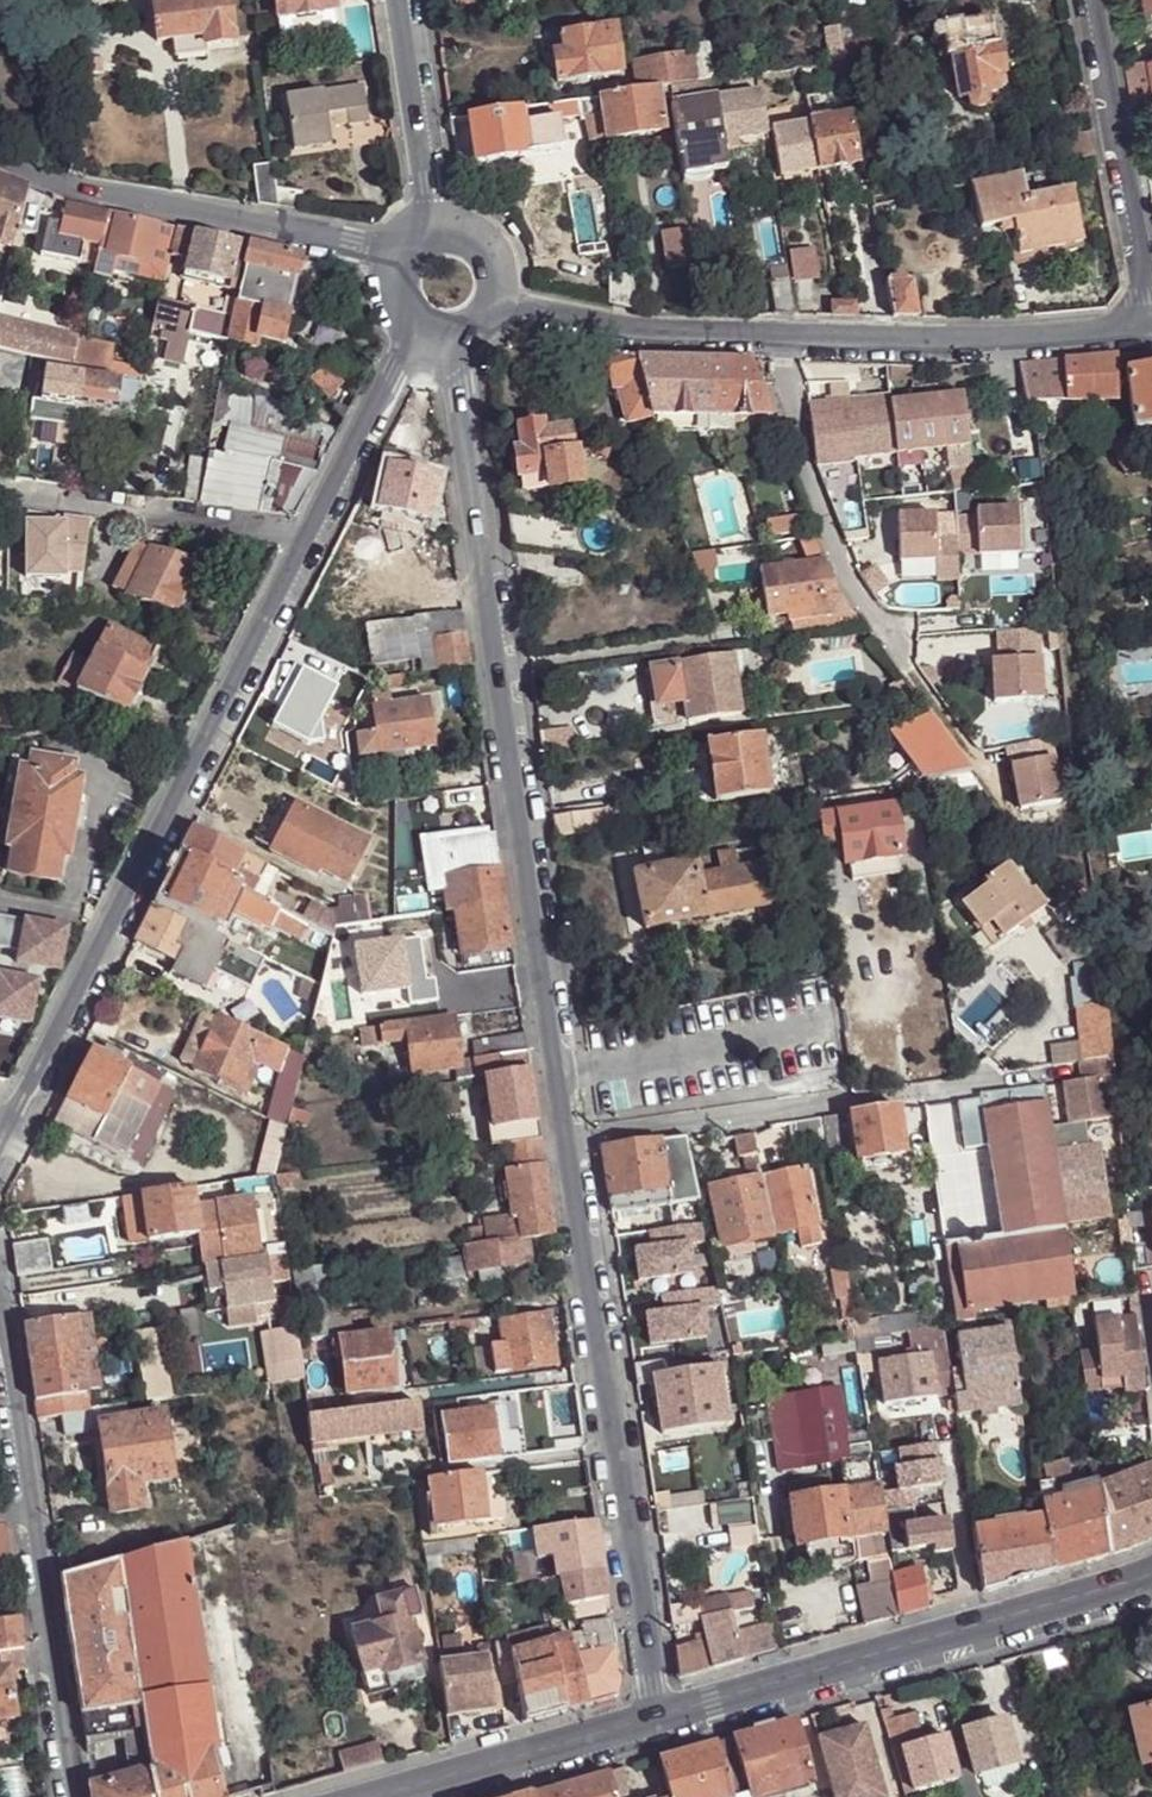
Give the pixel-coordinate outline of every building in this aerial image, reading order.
[(204,46),(232,41),(226,0),(182,0),(151,4),(156,42),(172,40),(203,36),(204,46)] [(276,21),(279,20),(332,13),(333,13),(331,0),(273,0),(276,21)] [(488,2),(487,0),(442,0),(443,9),(488,2)] [(839,27),(860,23),(858,0),(835,0),(839,27)] [(1145,11),(1151,9),(1151,0),(1143,0),(1145,11)] [(334,31),(332,13),(279,20),(281,37),(334,31)] [(991,20),(938,29),(944,59),(950,58),(957,101),(966,100),(968,108),(971,111),(982,109),(985,105),(984,96),(993,95),(993,93),(991,78),(998,77),(1000,77),(991,20)] [(844,60),(845,68),(868,64),(860,23),(839,27),(844,60)] [(553,54),(557,82),(618,73),(612,28),(561,35),(562,52),(553,54)] [(543,84),(557,82),(553,54),(562,52),(561,35),(560,31),(536,33),(543,84)] [(206,54),(204,46),(203,36),(172,40),(174,57),(206,54)] [(690,55),(694,82),(711,80),(705,45),(690,48),(687,48),(688,55),(690,55)] [(669,86),(694,82),(690,55),(688,55),(634,64),(638,90),(658,88),(669,86)] [(1124,63),(1132,102),(1151,99),(1151,57),(1124,63)] [(998,77),(991,78),(993,93),(1001,91),(998,77)] [(715,98),(712,80),(711,80),(694,82),(669,86),(670,97),(671,105),(715,98)] [(595,97),(578,100),(580,111),(581,120),(583,120),(588,141),(663,131),(658,99),(670,97),(669,86),(658,88),(638,90),(599,96),(595,97)] [(360,89),(341,91),(344,115),(345,128),(364,126),(360,89)] [(344,115),(341,91),(283,98),(289,152),(327,148),(324,117),(344,115)] [(721,142),(765,135),(758,91),(715,98),(721,142)] [(708,154),(722,152),(721,142),(715,98),(671,105),(678,159),(708,154)] [(580,111),(578,100),(552,104),(554,115),(580,111)] [(522,114),(521,108),(510,110),(468,116),(474,162),(528,154),(523,122),(522,114)] [(808,123),(817,169),(855,163),(847,116),(808,123)] [(559,117),(523,122),(528,154),(563,149),(559,117)] [(778,175),(817,169),(808,123),(771,129),(778,175)] [(1092,157),(1088,133),(1055,140),(1058,164),(1092,157)] [(709,163),(724,161),(722,152),(708,154),(709,163)] [(678,159),(681,178),(711,174),(710,172),(709,163),(708,154),(678,159)] [(725,169),(725,168),(724,161),(709,163),(710,172),(725,169)] [(817,169),(820,187),(858,180),(855,163),(817,169)] [(255,206),(278,209),(275,188),(272,165),(250,167),(255,206)] [(13,246),(16,230),(28,186),(0,176),(0,242),(13,246)] [(1022,198),(1018,176),(969,185),(979,231),(998,226),(1010,224),(1028,221),(1022,198)] [(56,196),(28,186),(16,230),(37,235),(40,214),(64,219),(70,203),(56,196)] [(275,188),(278,209),(299,213),(303,193),(275,188)] [(1068,189),(1022,198),(1028,221),(1010,224),(1011,233),(1015,254),(1053,246),(1052,239),(1077,234),(1068,189)] [(923,205),(921,192),(906,194),(907,207),(923,205)] [(892,204),(890,196),(869,198),(871,208),(892,204)] [(109,211),(70,203),(64,219),(64,224),(47,220),(41,255),(95,266),(98,253),(109,211)] [(160,223),(109,211),(98,253),(150,265),(160,223)] [(771,240),(781,238),(778,220),(768,221),(771,240)] [(176,227),(160,223),(150,265),(166,269),(169,256),(176,227)] [(1011,233),(1010,224),(998,226),(999,235),(1011,233)] [(240,241),(176,227),(169,256),(187,260),(182,280),(201,285),(229,291),(234,292),(244,251),(238,248),(240,241)] [(666,270),(693,266),(688,230),(661,233),(666,270)] [(1052,239),(1053,246),(1078,242),(1077,234),(1052,239)] [(302,256),(252,245),(238,303),(237,302),(229,340),(258,347),(260,338),(283,344),(302,256)] [(814,250),(789,253),(793,283),(818,280),(814,250)] [(150,265),(98,253),(95,266),(94,271),(146,282),(150,265)] [(607,304),(635,310),(629,274),(606,275),(607,304)] [(182,280),(164,275),(154,322),(189,331),(195,307),(201,285),(182,280)] [(891,317),(915,318),(907,277),(884,281),(891,317)] [(777,315),(793,315),(787,278),(771,281),(777,315)] [(223,314),(229,291),(201,285),(195,307),(223,314)] [(830,315),(842,316),(841,303),(829,303),(830,315)] [(842,316),(854,316),(852,304),(841,303),(842,316)] [(32,357),(33,356),(71,364),(77,337),(0,317),(0,348),(32,357)] [(189,331),(154,322),(151,334),(187,343),(189,331)] [(78,338),(76,347),(105,354),(107,345),(78,338)] [(105,354),(76,347),(72,365),(83,368),(101,372),(105,354)] [(0,348),(0,390),(27,394),(32,357),(0,348)] [(637,358),(603,352),(615,389),(619,388),(628,422),(652,417),(652,415),(637,358)] [(1064,359),(1066,400),(1119,397),(1118,369),(1125,369),(1133,431),(1151,428),(1151,364),(1134,366),(1132,352),(1064,359)] [(693,359),(637,358),(652,415),(771,417),(753,367),(751,361),(693,359)] [(1064,359),(1020,363),(1026,401),(1066,400),(1064,359)] [(77,406),(83,376),(45,370),(41,401),(77,406)] [(336,433),(223,373),(212,427),(231,430),(329,448),(336,433)] [(314,389),(327,404),(341,389),(327,375),(314,389)] [(139,384),(83,376),(77,406),(119,413),(134,416),(139,384)] [(969,446),(962,395),(891,402),(890,396),(809,405),(816,467),(854,463),(853,459),(969,446)] [(75,423),(77,406),(41,401),(38,419),(75,426),(75,423)] [(342,420),(346,413),(339,405),(333,410),(342,420)] [(119,413),(77,406),(75,423),(116,430),(119,413)] [(543,424),(519,428),(522,451),(515,453),(519,478),(521,478),(546,474),(549,488),(550,492),(581,487),(575,452),(571,453),(568,429),(544,432),(543,424)] [(319,468),(329,448),(231,430),(227,452),(280,462),(281,455),(319,468)] [(1138,472),(1134,443),(1112,446),(1119,467),(1125,474),(1138,472)] [(226,457),(207,453),(198,504),(294,517),(319,468),(281,455),(280,462),(227,452),(226,457)] [(392,457),(390,465),(433,476),(436,467),(392,457)] [(374,511),(381,513),(422,522),(427,523),(438,477),(433,476),(390,465),(386,464),(374,511)] [(974,517),(954,518),(954,539),(955,556),(1016,554),(1014,509),(974,511),(974,517)] [(381,513),(376,531),(417,540),(422,522),(381,513)] [(508,513),(512,533),(577,541),(578,538),(579,531),(586,523),(508,513)] [(955,556),(954,539),(934,539),(933,515),(895,516),(897,561),(933,560),(934,581),(956,580),(955,556)] [(800,518),(766,524),(768,539),(802,534),(800,518)] [(62,572),(82,573),(90,524),(64,519),(64,525),(26,523),(23,578),(61,580),(62,572)] [(799,537),(808,562),(823,560),(815,535),(799,537)] [(127,597),(150,552),(136,547),(114,592),(127,597)] [(709,551),(686,554),(691,573),(708,571),(711,563),(709,551)] [(183,590),(194,568),(196,566),(150,552),(127,597),(177,612),(178,610),(187,591),(183,590)] [(834,589),(823,560),(808,562),(774,567),(759,570),(766,617),(788,614),(802,612),(804,619),(851,613),(834,589)] [(206,572),(194,568),(183,590),(187,591),(178,610),(185,613),(206,572)] [(875,569),(859,581),(873,600),(890,590),(875,569)] [(859,624),(851,613),(804,619),(802,612),(788,614),(791,635),(859,624)] [(466,633),(463,616),(414,623),(419,664),(421,673),(438,670),(433,638),(466,633)] [(419,664),(414,623),(370,629),(376,671),(419,664)] [(79,683),(75,692),(124,717),(155,651),(106,627),(90,661),(88,664),(79,683)] [(294,628),(289,638),(299,643),(304,634),(294,628)] [(1035,630),(994,632),(995,659),(989,660),(991,702),(1039,700),(1035,630)] [(471,666),(466,633),(433,638),(438,670),(471,666)] [(88,664),(90,661),(72,654),(57,684),(75,692),(79,683),(88,664)] [(678,665),(678,668),(687,721),(688,724),(740,716),(731,657),(678,665)] [(687,721),(678,668),(643,673),(652,726),(663,724),(677,723),(687,721)] [(405,687),(403,675),(376,678),(378,689),(405,687)] [(916,703),(906,689),(895,697),(897,706),(899,705),(916,703)] [(375,731),(357,734),(359,756),(403,750),(404,761),(421,758),(420,748),(435,747),(428,699),(390,704),(388,693),(371,695),(372,706),(375,731)] [(928,719),(916,703),(899,705),(911,725),(926,720),(928,719)] [(353,708),(357,734),(375,731),(372,706),(353,708)] [(924,783),(968,777),(926,720),(911,725),(888,734),(924,783)] [(541,735),(543,754),(569,750),(566,731),(541,735)] [(705,746),(715,803),(768,796),(759,737),(705,746)] [(697,806),(715,803),(705,746),(688,748),(697,806)] [(20,769),(7,849),(12,850),(9,875),(57,883),(61,858),(67,859),(81,780),(71,778),(73,765),(31,758),(28,771),(20,769)] [(1049,758),(1009,766),(1018,811),(1058,803),(1049,758)] [(982,794),(970,776),(968,777),(924,783),(915,785),(918,800),(918,803),(982,794)] [(918,800),(915,785),(903,786),(906,802),(918,800)] [(906,802),(903,786),(889,789),(891,802),(906,802)] [(842,813),(840,796),(809,801),(813,823),(824,821),(823,816),(836,814),(842,813)] [(271,850),(294,807),(282,800),(258,843),(271,850)] [(295,805),(294,807),(271,850),(269,853),(315,877),(321,867),(340,830),(295,805)] [(836,814),(840,835),(844,866),(849,865),(896,857),(901,856),(892,805),(842,813),(836,814)] [(556,839),(614,830),(611,810),(553,820),(556,839)] [(827,837),(840,835),(836,814),(823,816),(824,821),(827,837)] [(235,872),(243,856),(190,829),(176,859),(228,886),(235,872)] [(365,843),(340,830),(321,867),(346,880),(365,843)] [(501,879),(495,833),(422,844),(429,892),(442,890),(446,912),(454,911),(454,909),(479,905),(477,883),(501,879)] [(736,870),(732,853),(716,856),(719,874),(698,878),(696,864),(635,876),(645,931),(778,905),(769,864),(762,866),(736,870)] [(760,854),(762,866),(769,864),(767,853),(760,854)] [(259,884),(267,869),(243,856),(235,872),(228,886),(238,891),(244,894),(251,898),(259,884)] [(898,871),(896,857),(849,865),(852,879),(898,871)] [(228,910),(238,891),(228,886),(176,859),(152,906),(215,937),(228,910)] [(1003,867),(980,883),(984,888),(959,906),(977,932),(980,930),(992,946),(1041,909),(1028,892),(1024,895),(1003,867)] [(504,899),(501,879),(477,883),(479,905),(454,909),(454,911),(461,955),(512,948),(507,912),(506,910),(504,899)] [(269,931),(279,913),(265,905),(251,898),(244,894),(238,891),(228,910),(269,931)] [(331,909),(327,927),(366,921),(363,894),(333,899),(332,903),(331,909)] [(1071,917),(1063,905),(1051,913),(1060,925),(1071,917)] [(213,961),(223,941),(215,937),(152,906),(140,928),(133,943),(169,961),(179,943),(213,961)] [(309,929),(325,937),(327,927),(331,909),(319,909),(309,929)] [(286,938),(295,922),(279,913),(269,931),(286,938)] [(412,915),(393,917),(395,928),(413,926),(412,917),(412,915)] [(387,919),(366,921),(368,933),(375,934),(376,936),(414,932),(413,930),(413,926),(395,928),(393,917),(387,919)] [(0,923),(0,954),(18,958),(16,970),(58,978),(67,935),(0,923)] [(247,988),(262,960),(223,941),(213,961),(208,969),(214,972),(247,988)] [(179,943),(169,961),(173,964),(171,971),(206,988),(214,972),(208,969),(213,961),(179,943)] [(29,1030),(38,989),(0,980),(0,1024),(29,1030)] [(1104,1004),(1103,989),(1075,993),(1076,1007),(1104,1004)] [(1110,1059),(1104,1004),(1076,1007),(1081,1062),(1110,1059)] [(200,1013),(186,1042),(200,1048),(213,1020),(200,1013)] [(276,1072),(285,1050),(215,1016),(213,1020),(200,1048),(189,1069),(188,1071),(231,1092),(240,1076),(247,1060),(268,1071),(275,1074),(276,1072)] [(452,1018),(358,1030),(360,1047),(407,1041),(411,1075),(459,1068),(458,1062),(452,1018)] [(526,1052),(524,1035),(487,1040),(490,1057),(526,1052)] [(490,1057),(487,1040),(474,1042),(476,1059),(490,1057)] [(200,1048),(186,1042),(176,1062),(189,1069),(200,1048)] [(111,1049),(105,1061),(158,1087),(162,1075),(111,1049)] [(276,1072),(294,1080),(299,1056),(285,1050),(276,1072)] [(476,1059),(479,1079),(485,1079),(529,1073),(526,1052),(490,1057),(476,1059)] [(158,1087),(105,1061),(91,1054),(54,1129),(139,1168),(174,1096),(158,1087)] [(459,1068),(461,1082),(479,1079),(476,1059),(458,1062),(459,1068)] [(1081,1062),(1083,1081),(1086,1080),(1111,1076),(1110,1059),(1081,1062)] [(260,1086),(268,1071),(247,1060),(240,1076),(247,1079),(260,1086)] [(268,1101),(287,1107),(288,1107),(294,1080),(276,1072),(275,1074),(268,1101)] [(529,1073),(485,1079),(492,1130),(537,1126),(529,1073)] [(1083,1081),(1062,1083),(1068,1125),(1047,1128),(1063,1228),(1105,1221),(1094,1147),(1084,1149),(1080,1124),(1114,1120),(1116,1119),(1115,1108),(1111,1076),(1086,1080),(1083,1081)] [(455,1083),(428,1086),(430,1096),(456,1092),(455,1083)] [(1059,1228),(1063,1228),(1047,1128),(1042,1087),(979,1095),(979,1101),(959,1104),(966,1151),(986,1148),(999,1238),(1059,1228)] [(459,1113),(456,1092),(430,1096),(421,1097),(425,1118),(459,1113)] [(895,1107),(848,1114),(854,1157),(855,1162),(858,1161),(893,1156),(902,1155),(895,1107)] [(288,1111),(286,1123),(304,1123),(304,1108),(288,1111)] [(823,1139),(825,1148),(838,1146),(839,1158),(854,1157),(848,1114),(821,1118),(823,1139)] [(791,1145),(823,1139),(821,1118),(787,1123),(791,1145)] [(492,1130),(495,1147),(507,1145),(539,1141),(537,1126),(492,1130)] [(760,1178),(750,1135),(742,1136),(742,1139),(741,1142),(736,1142),(740,1163),(745,1162),(749,1180),(760,1178)] [(740,1163),(736,1142),(735,1141),(733,1140),(733,1138),(724,1139),(721,1140),(724,1161),(729,1159),(734,1183),(749,1180),(745,1162),(740,1163)] [(659,1142),(601,1150),(610,1215),(670,1206),(670,1207),(699,1203),(698,1202),(685,1139),(659,1142)] [(539,1141),(507,1145),(508,1153),(540,1148),(539,1141)] [(484,1228),(486,1245),(527,1240),(553,1237),(547,1201),(545,1182),(540,1148),(508,1153),(512,1181),(501,1182),(504,1206),(515,1205),(517,1218),(483,1223),(484,1228)] [(894,1169),(893,1156),(858,1161),(861,1174),(894,1169)] [(1125,1208),(1124,1191),(1121,1165),(1108,1167),(1112,1209),(1115,1209),(1125,1208)] [(804,1169),(760,1178),(772,1238),(797,1232),(817,1227),(804,1169)] [(265,1259),(283,1256),(274,1186),(273,1178),(258,1180),(257,1180),(191,1189),(198,1236),(203,1269),(218,1266),(265,1259)] [(772,1238),(760,1178),(749,1180),(734,1183),(708,1188),(719,1247),(772,1238)] [(198,1236),(191,1189),(142,1196),(145,1216),(149,1243),(198,1236)] [(133,1246),(149,1243),(145,1216),(130,1218),(133,1246)] [(634,1257),(637,1281),(693,1273),(688,1246),(704,1243),(700,1225),(658,1231),(660,1249),(650,1250),(638,1251),(638,1252),(637,1252),(637,1253),(636,1253),(635,1254),(634,1255),(634,1256),(634,1257)] [(820,1246),(817,1227),(797,1232),(802,1250),(820,1246)] [(477,1246),(486,1245),(484,1228),(475,1228),(467,1231),(469,1248),(477,1246)] [(1044,1311),(1068,1307),(1074,1305),(1072,1295),(1069,1295),(1059,1228),(999,1238),(956,1245),(942,1247),(949,1295),(953,1325),(973,1322),(971,1312),(1042,1300),(1044,1311)] [(658,1231),(648,1232),(650,1250),(660,1249),(658,1231)] [(469,1248),(464,1248),(468,1273),(480,1271),(516,1267),(530,1265),(527,1240),(486,1245),(477,1246),(469,1248)] [(12,1247),(16,1278),(36,1275),(34,1263),(50,1260),(47,1242),(12,1247)] [(460,1257),(436,1261),(439,1282),(464,1278),(460,1257)] [(272,1305),(265,1259),(218,1266),(225,1313),(227,1327),(252,1323),(249,1308),(272,1305)] [(51,1273),(50,1260),(34,1263),(36,1275),(51,1273)] [(225,1313),(218,1266),(203,1269),(201,1269),(209,1315),(225,1313)] [(292,1272),(302,1343),(310,1342),(342,1337),(337,1301),(333,1273),(339,1272),(338,1266),(292,1272)] [(518,1285),(516,1267),(480,1271),(482,1290),(518,1285)] [(645,1322),(645,1323),(648,1348),(706,1339),(700,1311),(718,1308),(714,1289),(669,1295),(672,1314),(662,1315),(650,1317),(649,1317),(648,1318),(647,1318),(646,1319),(645,1320),(645,1321),(645,1322)] [(337,1301),(342,1337),(354,1335),(352,1318),(377,1314),(374,1295),(337,1301)] [(669,1295),(660,1297),(662,1315),(672,1314),(669,1295)] [(941,1327),(953,1325),(949,1295),(927,1298),(934,1328),(941,1327)] [(851,1321),(853,1339),(888,1335),(906,1332),(921,1330),(918,1313),(895,1315),(894,1305),(887,1304),(874,1309),(876,1318),(851,1321)] [(504,1342),(508,1370),(508,1372),(556,1365),(548,1314),(501,1320),(504,1342)] [(61,1415),(89,1410),(86,1391),(102,1390),(90,1315),(25,1324),(39,1418),(61,1415)] [(491,1317),(477,1318),(478,1326),(492,1325),(491,1317)] [(1144,1393),(1136,1317),(1093,1321),(1096,1352),(1077,1354),(1082,1395),(1102,1393),(1101,1383),(1123,1380),(1124,1390),(1124,1395),(1144,1393)] [(477,1318),(450,1322),(451,1333),(479,1329),(478,1326),(477,1318)] [(933,1398),(951,1395),(949,1382),(948,1372),(941,1327),(934,1328),(921,1330),(906,1332),(910,1357),(927,1355),(933,1398)] [(274,1382),(303,1378),(300,1362),(297,1344),(295,1329),(265,1334),(274,1382)] [(951,1396),(953,1416),(1018,1408),(1007,1331),(953,1338),(957,1371),(948,1372),(949,1382),(958,1381),(960,1395),(951,1396)] [(134,1337),(139,1363),(163,1359),(157,1333),(134,1337)] [(853,1339),(856,1356),(890,1351),(888,1335),(853,1339)] [(387,1336),(339,1343),(346,1395),(394,1389),(387,1336)] [(852,1341),(838,1342),(840,1354),(853,1352),(852,1341)] [(297,1344),(300,1362),(312,1360),(310,1342),(302,1343),(297,1344)] [(498,1371),(508,1370),(504,1342),(494,1343),(498,1371)] [(838,1342),(819,1344),(821,1357),(840,1354),(838,1342)] [(927,1355),(910,1357),(892,1360),(875,1362),(877,1379),(881,1406),(933,1398),(927,1355)] [(138,1363),(144,1403),(175,1398),(169,1358),(163,1359),(139,1363),(138,1363)] [(667,1375),(665,1363),(632,1367),(634,1383),(652,1380),(651,1378),(667,1375)] [(720,1367),(715,1368),(725,1427),(730,1426),(720,1367)] [(651,1378),(652,1380),(659,1436),(725,1427),(715,1368),(667,1375),(651,1378)] [(1101,1383),(1102,1393),(1124,1390),(1123,1380),(1101,1383)] [(847,1539),(882,1534),(870,1456),(870,1453),(869,1443),(845,1447),(836,1390),(765,1401),(766,1407),(743,1410),(747,1435),(769,1430),(776,1471),(835,1463),(840,1493),(786,1501),(786,1503),(788,1517),(791,1538),(793,1548),(801,1547),(803,1564),(850,1556),(847,1539)] [(309,1418),(312,1445),(423,1431),(419,1404),(309,1418)] [(121,1419),(119,1406),(89,1410),(61,1415),(65,1442),(100,1437),(98,1422),(121,1419)] [(506,1406),(494,1408),(501,1458),(512,1457),(506,1406)] [(494,1408),(442,1415),(449,1465),(501,1458),(494,1408)] [(747,1435),(743,1410),(737,1411),(743,1447),(771,1443),(769,1430),(747,1435)] [(162,1413),(121,1419),(98,1422),(100,1437),(111,1514),(144,1510),(140,1485),(172,1481),(162,1413)] [(574,1448),(585,1447),(582,1430),(572,1431),(574,1448)] [(910,1490),(940,1485),(933,1444),(897,1450),(899,1467),(893,1468),(896,1491),(878,1493),(881,1512),(910,1508),(913,1507),(910,1490)] [(319,1497),(334,1494),(329,1462),(316,1464),(319,1497)] [(1041,1468),(1046,1485),(1065,1482),(1061,1463),(1041,1468)] [(1034,1471),(1036,1486),(1046,1485),(1041,1468),(1034,1471)] [(1151,1539),(1151,1468),(1096,1490),(1107,1556),(1131,1549),(1145,1542),(1151,1539)] [(482,1474),(431,1481),(437,1527),(507,1519),(504,1502),(487,1504),(482,1474)] [(1036,1486),(1040,1508),(1068,1499),(1065,1482),(1046,1485),(1036,1486)] [(1051,1573),(1107,1556),(1096,1490),(1068,1499),(1040,1508),(1042,1521),(1051,1573)] [(786,1503),(780,1504),(782,1518),(784,1539),(791,1538),(788,1517),(786,1503)] [(910,1508),(881,1512),(888,1553),(929,1547),(931,1554),(949,1551),(945,1521),(913,1526),(910,1508)] [(980,1593),(1051,1573),(1042,1521),(1020,1523),(1021,1526),(992,1530),(990,1512),(968,1516),(980,1593)] [(557,1578),(602,1571),(595,1521),(533,1530),(541,1580),(557,1578)] [(5,1526),(0,1527),(0,1556),(9,1555),(5,1526)] [(757,1544),(754,1526),(731,1529),(734,1549),(757,1544)] [(514,1532),(477,1537),(478,1549),(516,1544),(514,1532)] [(847,1539),(850,1556),(863,1555),(865,1559),(868,1586),(867,1589),(890,1582),(889,1576),(886,1555),(882,1534),(847,1539)] [(423,1544),(425,1556),(478,1549),(477,1537),(423,1544)] [(198,1551),(196,1541),(183,1545),(193,1595),(206,1593),(198,1551)] [(183,1545),(118,1562),(139,1705),(144,1738),(149,1772),(152,1796),(225,1796),(220,1755),(218,1751),(222,1751),(206,1665),(203,1649),(193,1595),(183,1545)] [(9,1555),(0,1556),(0,1578),(12,1576),(9,1555)] [(139,1705),(118,1562),(62,1579),(70,1639),(73,1658),(82,1716),(139,1705)] [(917,1568),(889,1576),(890,1582),(895,1617),(923,1610),(917,1568)] [(606,1599),(602,1571),(557,1578),(563,1606),(604,1600),(606,1599)] [(764,1593),(762,1578),(748,1580),(751,1595),(764,1593)] [(881,1621),(895,1617),(890,1582),(867,1589),(855,1593),(857,1605),(860,1628),(881,1621)] [(484,1588),(486,1598),(506,1595),(505,1585),(484,1588)] [(382,1674),(421,1663),(410,1623),(418,1620),(419,1613),(413,1592),(377,1603),(382,1624),(350,1633),(368,1696),(387,1690),(382,1674)] [(563,1606),(567,1622),(606,1614),(604,1600),(563,1606)] [(16,1602),(0,1604),(0,1624),(19,1621),(16,1602)] [(696,1609),(699,1621),(729,1614),(727,1602),(696,1609)] [(667,1610),(671,1632),(684,1630),(681,1607),(667,1610)] [(773,1652),(769,1626),(734,1635),(729,1614),(699,1621),(702,1634),(698,1635),(698,1639),(693,1640),(695,1646),(674,1652),(677,1681),(773,1652)] [(22,1649),(19,1621),(0,1624),(0,1651),(22,1649)] [(613,1648),(610,1627),(596,1629),(597,1635),(600,1651),(613,1648)] [(509,1654),(549,1643),(546,1628),(505,1639),(506,1642),(509,1654)] [(572,1647),(575,1657),(600,1651),(597,1635),(585,1636),(584,1634),(570,1637),(572,1647)] [(488,1664),(495,1663),(493,1645),(492,1642),(468,1645),(469,1660),(487,1658),(488,1664)] [(524,1724),(563,1713),(551,1652),(549,1643),(509,1654),(506,1642),(493,1645),(495,1663),(498,1688),(514,1683),(524,1724)] [(1059,1645),(1040,1650),(1045,1665),(1047,1669),(1065,1664),(1059,1645)] [(563,1713),(586,1707),(575,1657),(572,1647),(551,1652),(563,1713)] [(619,1682),(613,1648),(600,1651),(575,1657),(586,1707),(615,1699),(619,1682)] [(6,1670),(7,1675),(26,1672),(22,1649),(0,1651),(0,1671),(6,1670)] [(1040,1650),(1023,1656),(1027,1670),(1045,1665),(1040,1650)] [(439,1664),(446,1717),(473,1713),(491,1710),(494,1710),(488,1664),(487,1658),(469,1660),(439,1664)] [(218,1663),(206,1665),(222,1751),(218,1751),(220,1755),(232,1754),(218,1663)] [(425,1680),(421,1663),(382,1674),(387,1690),(425,1680)] [(8,1745),(6,1737),(16,1735),(7,1675),(6,1670),(0,1671),(0,1746),(8,1745)] [(92,1788),(149,1772),(144,1738),(139,1705),(82,1716),(86,1747),(122,1742),(126,1768),(126,1769),(90,1779),(92,1788)] [(1151,1762),(1151,1706),(1128,1711),(1140,1765),(1149,1763),(1151,1762)] [(491,1710),(473,1713),(475,1727),(493,1724),(491,1710)] [(882,1720),(904,1794),(956,1779),(943,1734),(919,1741),(909,1743),(906,1733),(917,1730),(911,1712),(882,1720)] [(981,1773),(986,1788),(1023,1777),(1019,1762),(1006,1718),(963,1730),(976,1775),(981,1773)] [(731,1739),(749,1796),(810,1781),(793,1720),(731,1739)] [(817,1739),(833,1796),(883,1796),(863,1725),(817,1739)] [(906,1733),(909,1743),(919,1741),(917,1730),(906,1733)] [(714,1743),(731,1796),(749,1796),(731,1739),(714,1743)] [(714,1743),(658,1760),(669,1796),(731,1796),(714,1743)] [(343,1776),(383,1765),(378,1748),(357,1754),(357,1749),(337,1754),(343,1776)] [(624,1769),(606,1774),(613,1796),(626,1792),(624,1769)] [(149,1772),(92,1788),(93,1796),(152,1796),(149,1772)] [(530,1796),(613,1796),(606,1774),(530,1796)] [(259,1790),(271,1786),(270,1776),(259,1778),(259,1790)] [(749,1796),(773,1796),(812,1786),(810,1781),(749,1796)] [(273,1796),(271,1786),(259,1790),(261,1796),(270,1796),(273,1796)]
